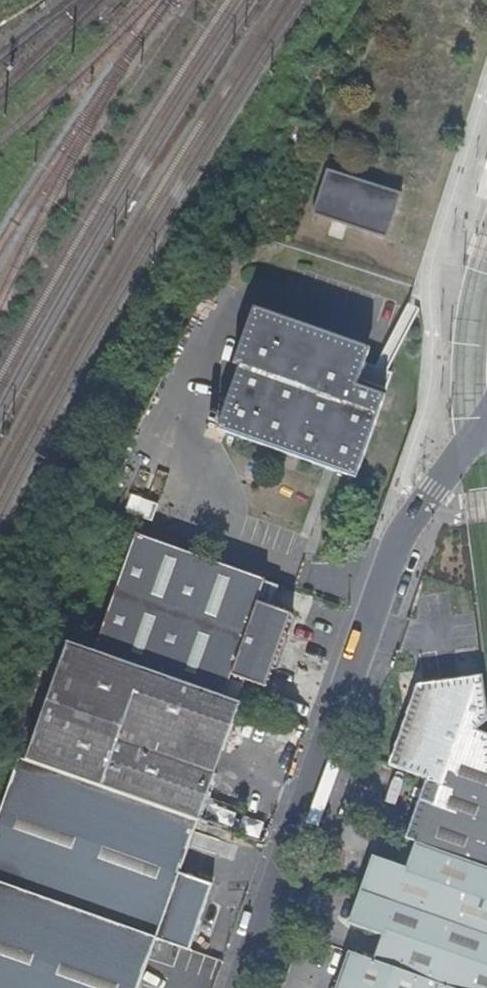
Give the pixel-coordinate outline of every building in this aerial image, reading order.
[(317,214),(390,238),(404,193),(331,170),(317,214)] [(258,308),(250,331),(353,371),(350,382),(359,386),(373,348),(258,308)] [(250,331),(211,427),(354,476),(382,395),(359,386),(350,382),(353,371),(250,331)] [(136,500),(131,516),(147,521),(152,504),(136,500)] [(235,568),(136,533),(94,649),(222,695),(233,662),(247,667),(260,628),(234,619),(220,613),(235,568)] [(234,619),(248,573),(235,568),(220,613),(234,619)] [(94,649),(68,641),(48,702),(43,701),(40,712),(43,714),(28,759),(198,818),(220,756),(189,743),(198,721),(228,732),(239,701),(222,695),(94,649)] [(403,835),(413,838),(486,865),(486,733),(486,730),(472,724),(485,715),(479,675),(414,683),(386,764),(424,777),(403,835)] [(220,756),(228,732),(198,721),(189,743),(220,756)] [(23,757),(0,822),(0,883),(159,938),(190,949),(212,883),(181,871),(198,818),(28,759),(23,757)] [(225,826),(231,806),(215,800),(208,821),(225,826)] [(413,838),(404,862),(373,851),(348,920),(381,932),(371,959),(452,987),(486,987),(486,865),(413,838)] [(0,883),(0,987),(141,987),(159,938),(0,883)] [(332,987),(452,987),(371,959),(345,949),(332,987)]
